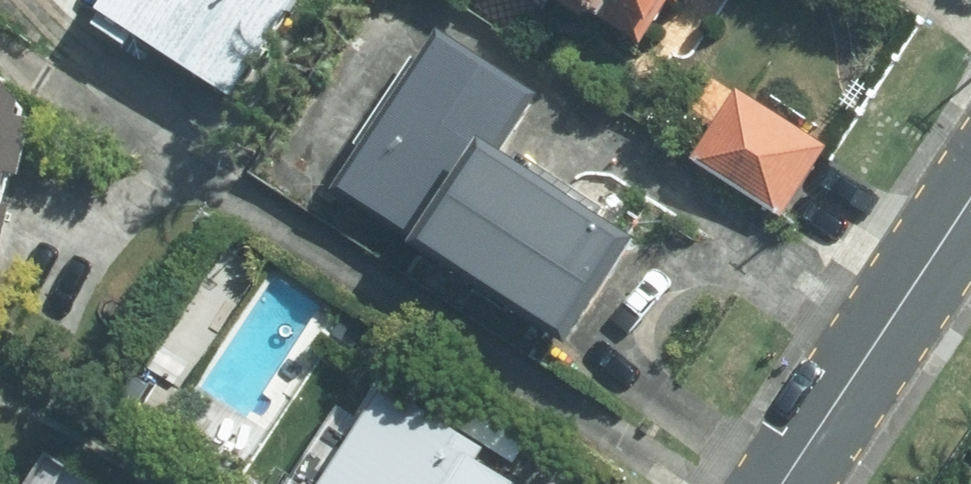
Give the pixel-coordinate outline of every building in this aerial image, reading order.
[(88,25),(225,104),(285,0),(102,0),(88,25)] [(637,67),(678,0),(527,0),(637,67)] [(323,211),(410,264),(480,152),(516,90),(428,38),(323,211)] [(35,127),(0,77),(0,260),(35,127)] [(736,91),(689,165),(778,222),(825,148),(736,91)] [(629,245),(480,152),(410,264),(559,357),(629,245)] [(383,390),(320,483),(525,483),(383,390)]
